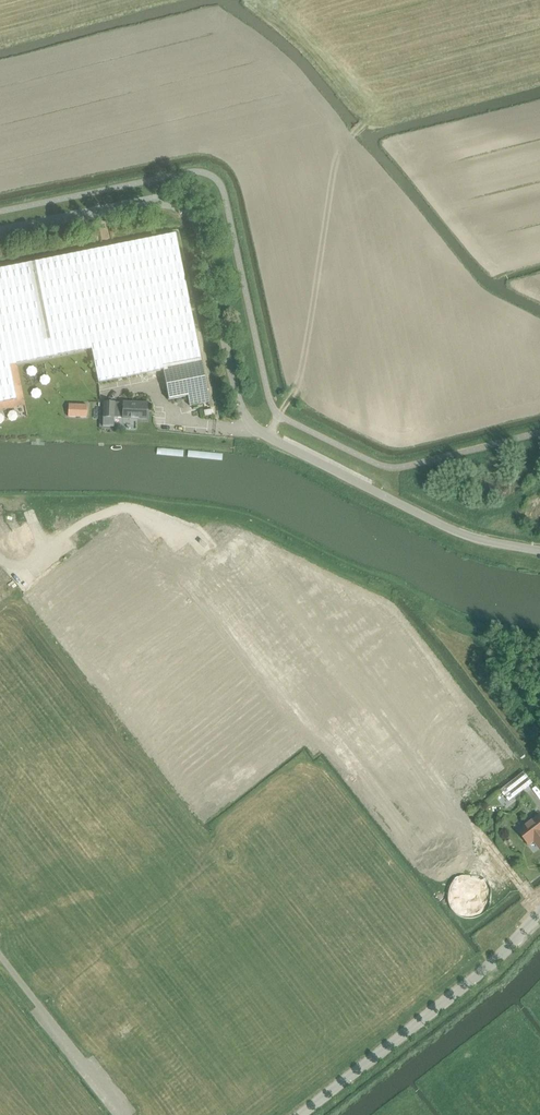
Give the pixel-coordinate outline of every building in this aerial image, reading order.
[(0,269),(0,402),(16,399),(4,338),(44,330),(48,347),(89,338),(98,382),(162,369),(163,369),(162,365),(200,358),(175,234),(0,269)] [(200,358),(162,365),(163,369),(162,369),(169,400),(187,396),(189,406),(209,403),(200,358)] [(123,404),(114,404),(114,403),(104,403),(103,418),(114,418),(114,417),(123,418),(122,419),(146,420),(147,404),(123,403),(123,404)] [(87,406),(69,405),(68,417),(86,417),(87,406)] [(524,772),(500,790),(509,801),(533,783),(524,772)] [(539,815),(518,831),(529,845),(534,841),(539,849),(539,816),(539,815)]
